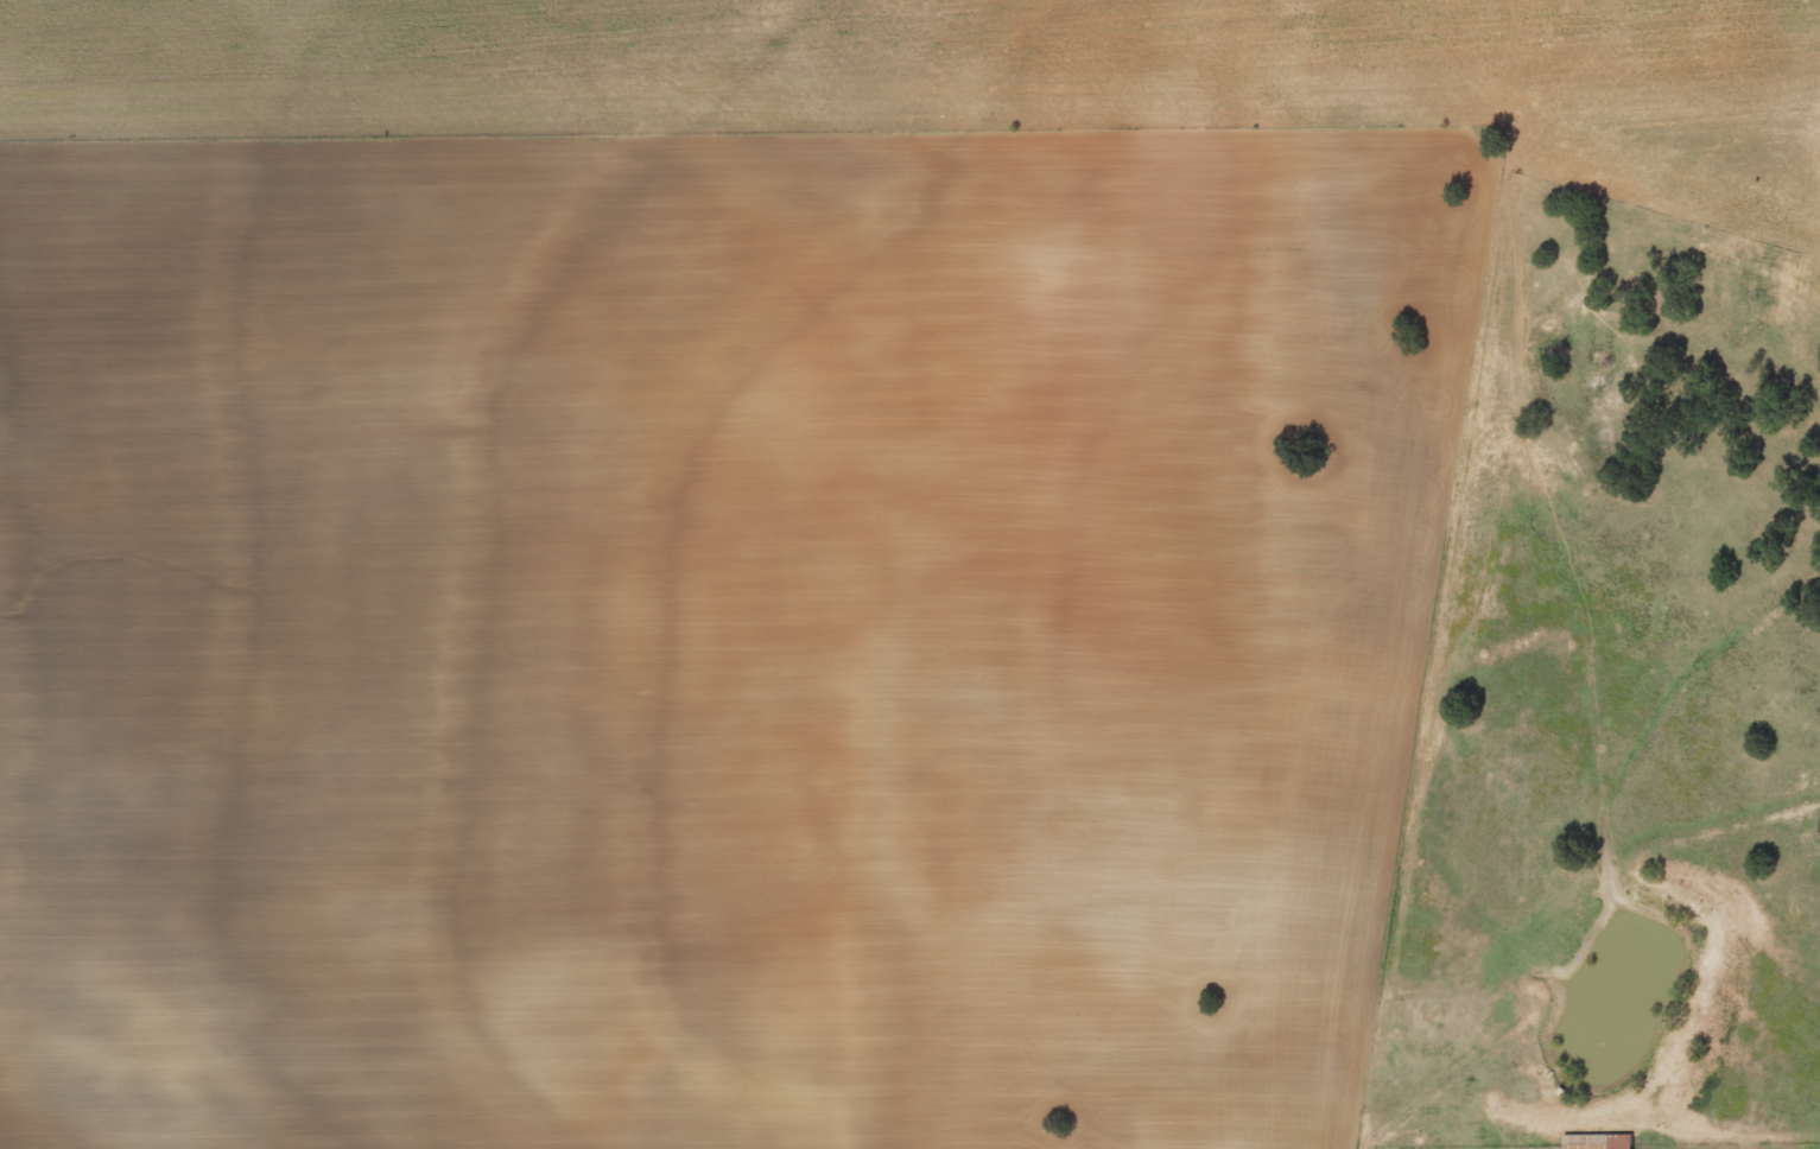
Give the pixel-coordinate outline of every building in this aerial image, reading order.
[(1559,1133),(1559,1148),(1627,1148),(1627,1133),(1559,1133)]
